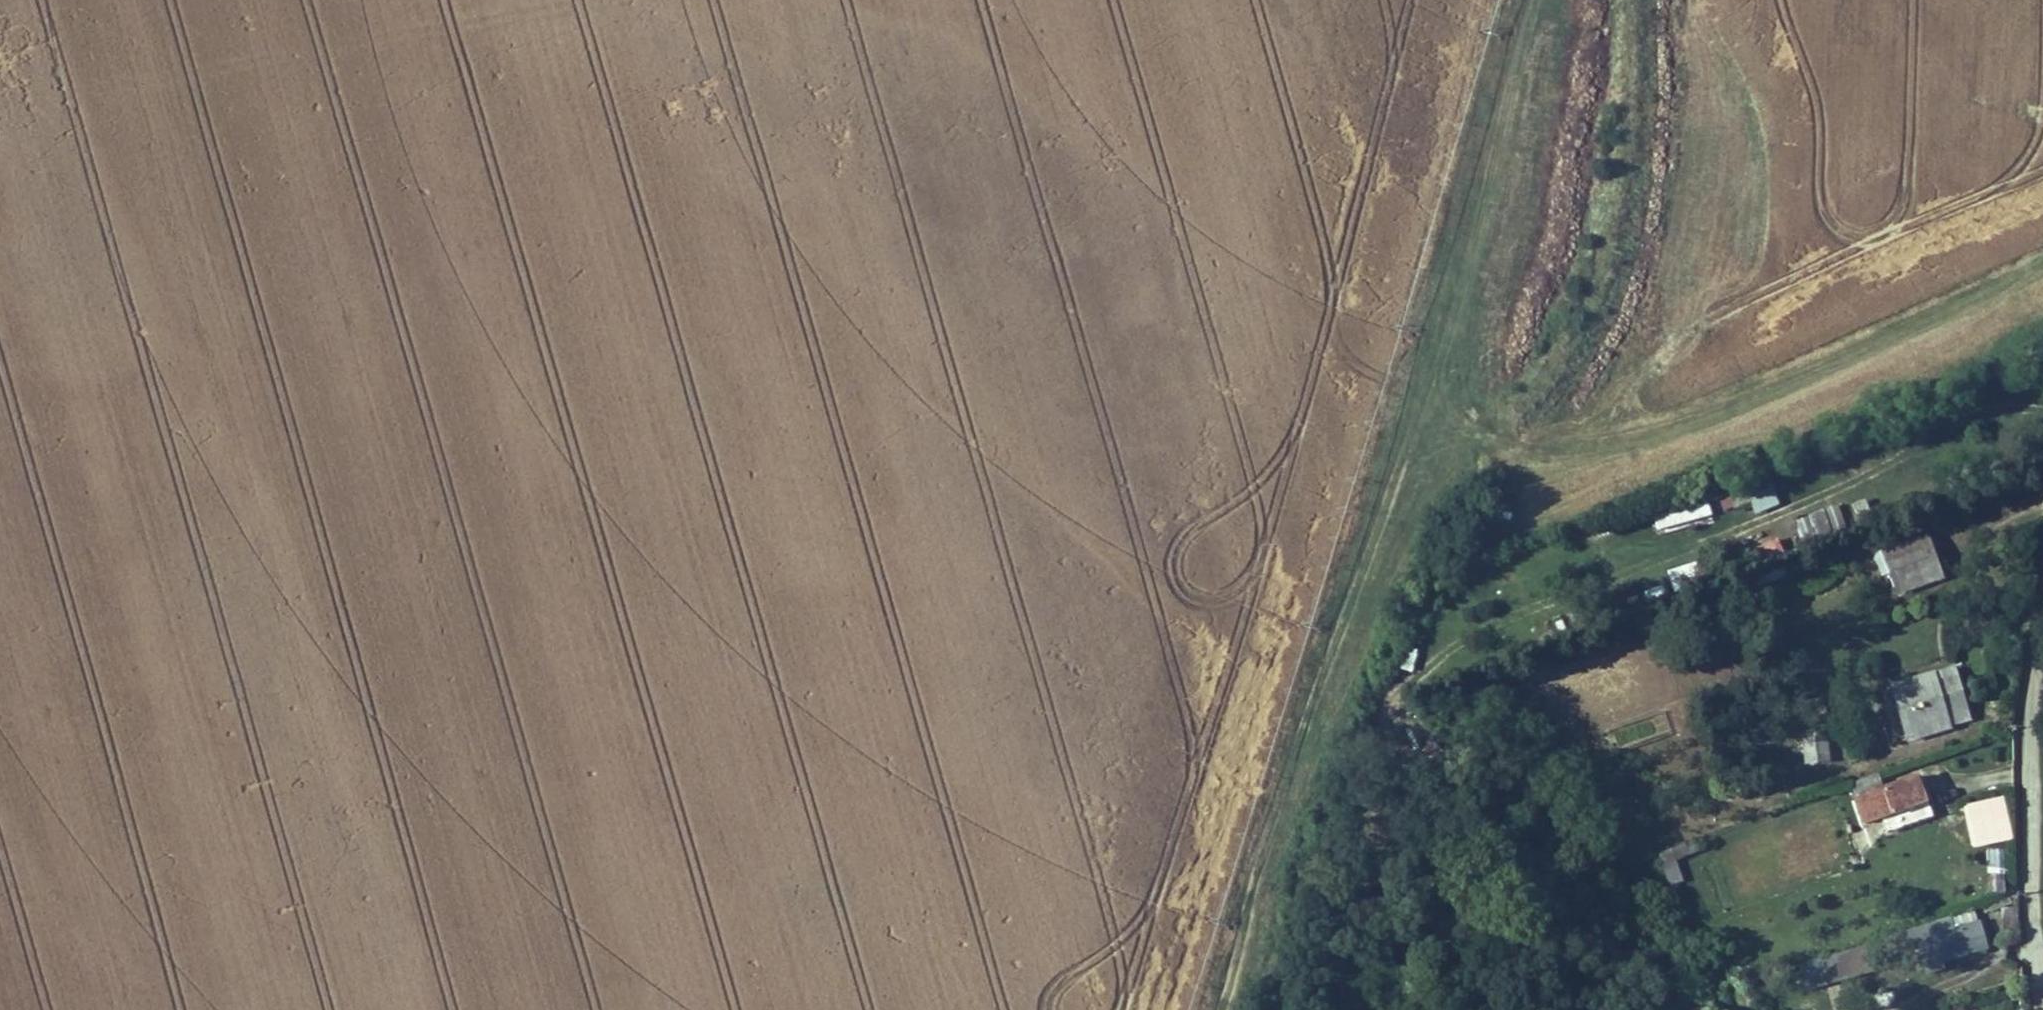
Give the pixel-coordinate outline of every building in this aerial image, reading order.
[(1747,492),(1753,514),(1779,507),(1773,485),(1747,492)] [(1707,499),(1651,511),(1656,532),(1712,519),(1707,499)] [(1839,506),(1793,519),(1798,538),(1845,525),(1839,506)] [(1927,530),(1872,551),(1884,580),(1890,577),(1898,597),(1946,579),(1927,530)] [(1667,569),(1671,588),(1702,582),(1697,562),(1667,569)] [(1402,645),(1397,668),(1412,671),(1417,648),(1402,645)] [(1906,741),(1972,722),(1955,664),(1889,683),(1906,741)] [(1804,764),(1830,762),(1827,736),(1801,739),(1804,764)] [(1888,832),(1933,818),(1919,775),(1884,786),(1880,773),(1844,784),(1859,830),(1885,822),(1888,832)] [(1968,803),(1976,839),(2009,832),(2001,796),(1968,803)] [(1913,927),(1926,971),(1990,952),(1977,908),(1913,927)] [(1798,964),(1805,990),(1861,976),(1854,949),(1798,964)]
